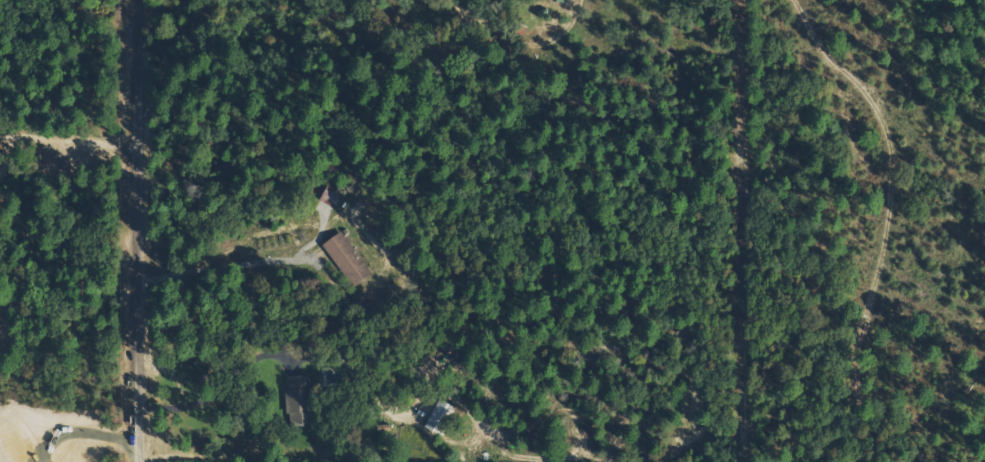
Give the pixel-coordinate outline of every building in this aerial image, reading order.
[(320,201),(336,208),(343,193),(327,186),(320,201)] [(325,246),(357,287),(376,272),(344,231),(325,246)] [(287,376),(289,425),(314,424),(311,375),(287,376)]
